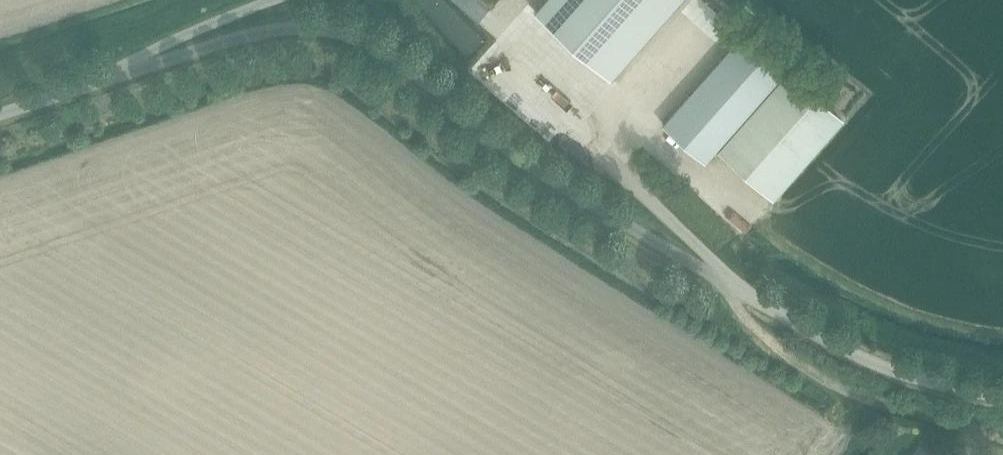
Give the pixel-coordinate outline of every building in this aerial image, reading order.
[(675,13),(687,0),(536,0),(530,6),(615,81),(675,13)] [(741,32),(715,61),(661,123),(703,160),(716,145),(773,195),(840,119),(741,32)] [(923,444),(915,454),(938,454),(923,444)]
